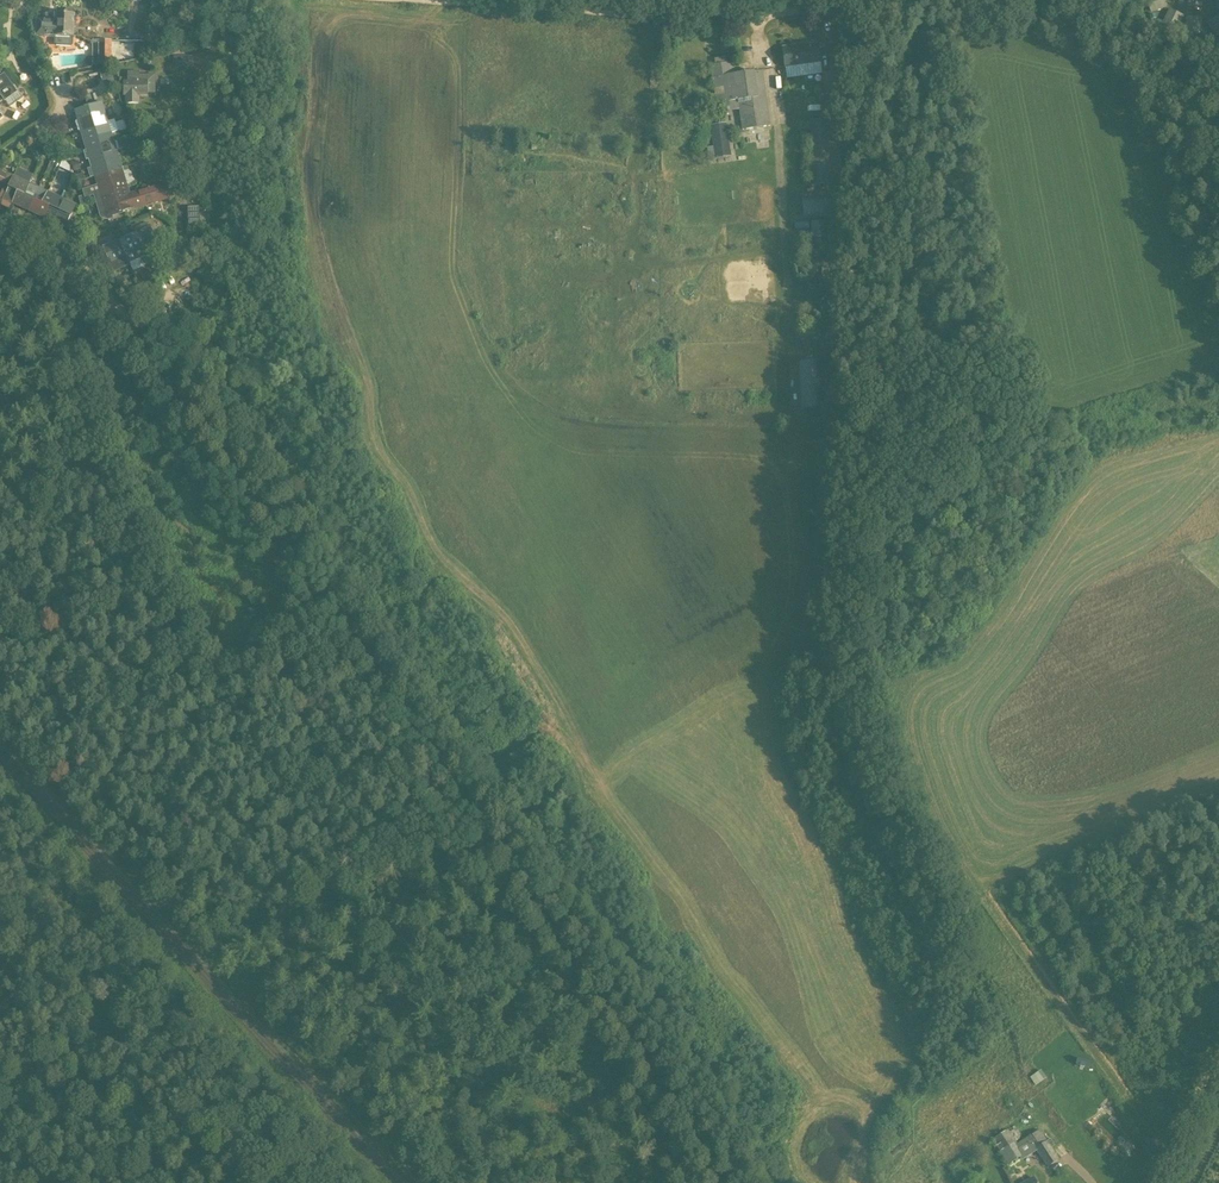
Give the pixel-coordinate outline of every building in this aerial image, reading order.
[(67,11),(65,12),(65,15),(55,14),(55,15),(45,15),(45,18),(36,17),(35,36),(55,37),(55,47),(71,48),(72,37),(74,37),(75,15),(73,15),(73,13),(72,11),(67,11)] [(1183,32),(1197,34),(1200,19),(1186,17),(1183,32)] [(728,36),(720,37),(722,54),(730,53),(728,36)] [(93,65),(111,65),(111,40),(92,41),(93,65)] [(785,68),(820,64),(818,44),(806,46),(806,45),(782,47),(785,68)] [(174,57),(174,68),(193,68),(193,57),(174,57)] [(709,95),(710,104),(716,103),(717,113),(739,110),(742,131),(771,126),(763,71),(736,74),(734,62),(710,66),(714,94),(709,95)] [(115,86),(113,75),(106,71),(100,73),(102,82),(107,80),(113,86),(115,86)] [(148,93),(148,82),(139,82),(139,71),(128,72),(128,82),(124,82),(124,94),(126,94),(126,103),(139,103),(139,93),(148,93)] [(194,71),(193,92),(204,93),(206,72),(194,71)] [(3,100),(17,91),(4,74),(0,77),(0,102),(3,100)] [(75,111),(80,129),(107,120),(102,103),(75,111)] [(107,120),(80,129),(86,146),(113,138),(111,133),(126,129),(124,121),(115,123),(112,121),(108,122),(107,120)] [(834,120),(810,120),(810,185),(841,184),(841,126),(834,126),(834,120)] [(706,148),(708,160),(732,157),(727,123),(710,126),(713,147),(706,148)] [(113,138),(86,146),(91,164),(118,155),(117,151),(122,149),(120,141),(114,142),(113,138)] [(182,142),(183,149),(193,147),(192,140),(182,142)] [(69,143),(62,147),(67,157),(74,153),(69,143)] [(118,155),(91,164),(96,181),(123,173),(118,155)] [(78,161),(72,163),(74,171),(80,170),(78,161)] [(62,162),(60,168),(69,172),(70,165),(62,162)] [(186,180),(200,175),(199,172),(200,171),(201,166),(190,166),(191,168),(172,173),(175,185),(186,182),(186,180)] [(0,170),(0,179),(10,183),(3,200),(16,206),(27,182),(14,176),(13,176),(0,170)] [(102,199),(129,190),(123,173),(96,181),(102,199)] [(88,183),(85,181),(81,182),(83,189),(90,187),(88,183)] [(27,182),(16,206),(28,211),(39,188),(27,182)] [(165,184),(130,194),(134,208),(169,198),(165,184)] [(39,188),(28,211),(40,217),(51,194),(39,188)] [(134,208),(130,194),(129,190),(102,199),(107,217),(134,208)] [(51,194),(40,217),(53,223),(66,193),(64,192),(61,198),(51,194)] [(80,236),(84,228),(69,221),(76,205),(64,199),(66,193),(53,223),(65,229),(66,229),(80,236)] [(833,239),(833,221),(826,221),(811,221),(811,238),(813,239),(813,248),(824,247),(824,239),(833,239)] [(150,226),(134,233),(141,249),(157,242),(150,226)] [(141,249),(134,233),(119,240),(126,256),(141,249)] [(110,263),(126,256),(119,240),(103,247),(110,263)] [(168,265),(171,276),(189,271),(187,261),(168,265)] [(154,297),(162,293),(155,278),(147,282),(154,297)] [(141,292),(135,294),(138,304),(145,301),(141,292)] [(1029,1076),(1034,1084),(1042,1080),(1037,1071),(1029,1076)] [(992,1138),(1007,1163),(1021,1154),(1005,1129),(992,1138)] [(1040,1130),(1028,1138),(1047,1168),(1059,1160),(1040,1130)] [(387,1143),(394,1150),(400,1145),(393,1137),(387,1143)]
